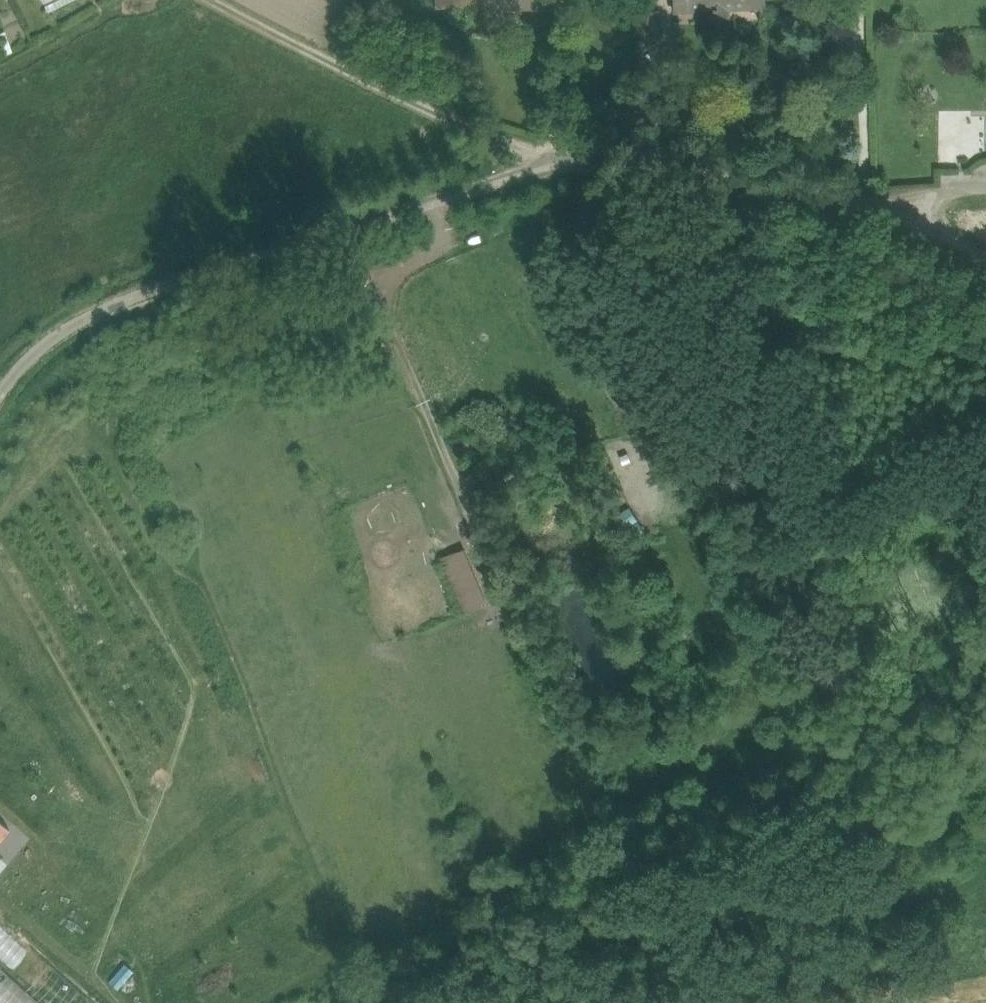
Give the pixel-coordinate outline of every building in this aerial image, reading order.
[(50,12),(74,0),(44,0),(50,12)] [(435,7),(550,9),(551,0),(435,0),(435,7)] [(673,10),(711,9),(712,23),(728,22),(728,8),(766,6),(765,0),(673,0),(673,10)] [(443,558),(466,614),(486,606),(463,550),(443,558)] [(0,917),(0,1002),(96,1002),(0,917)]
